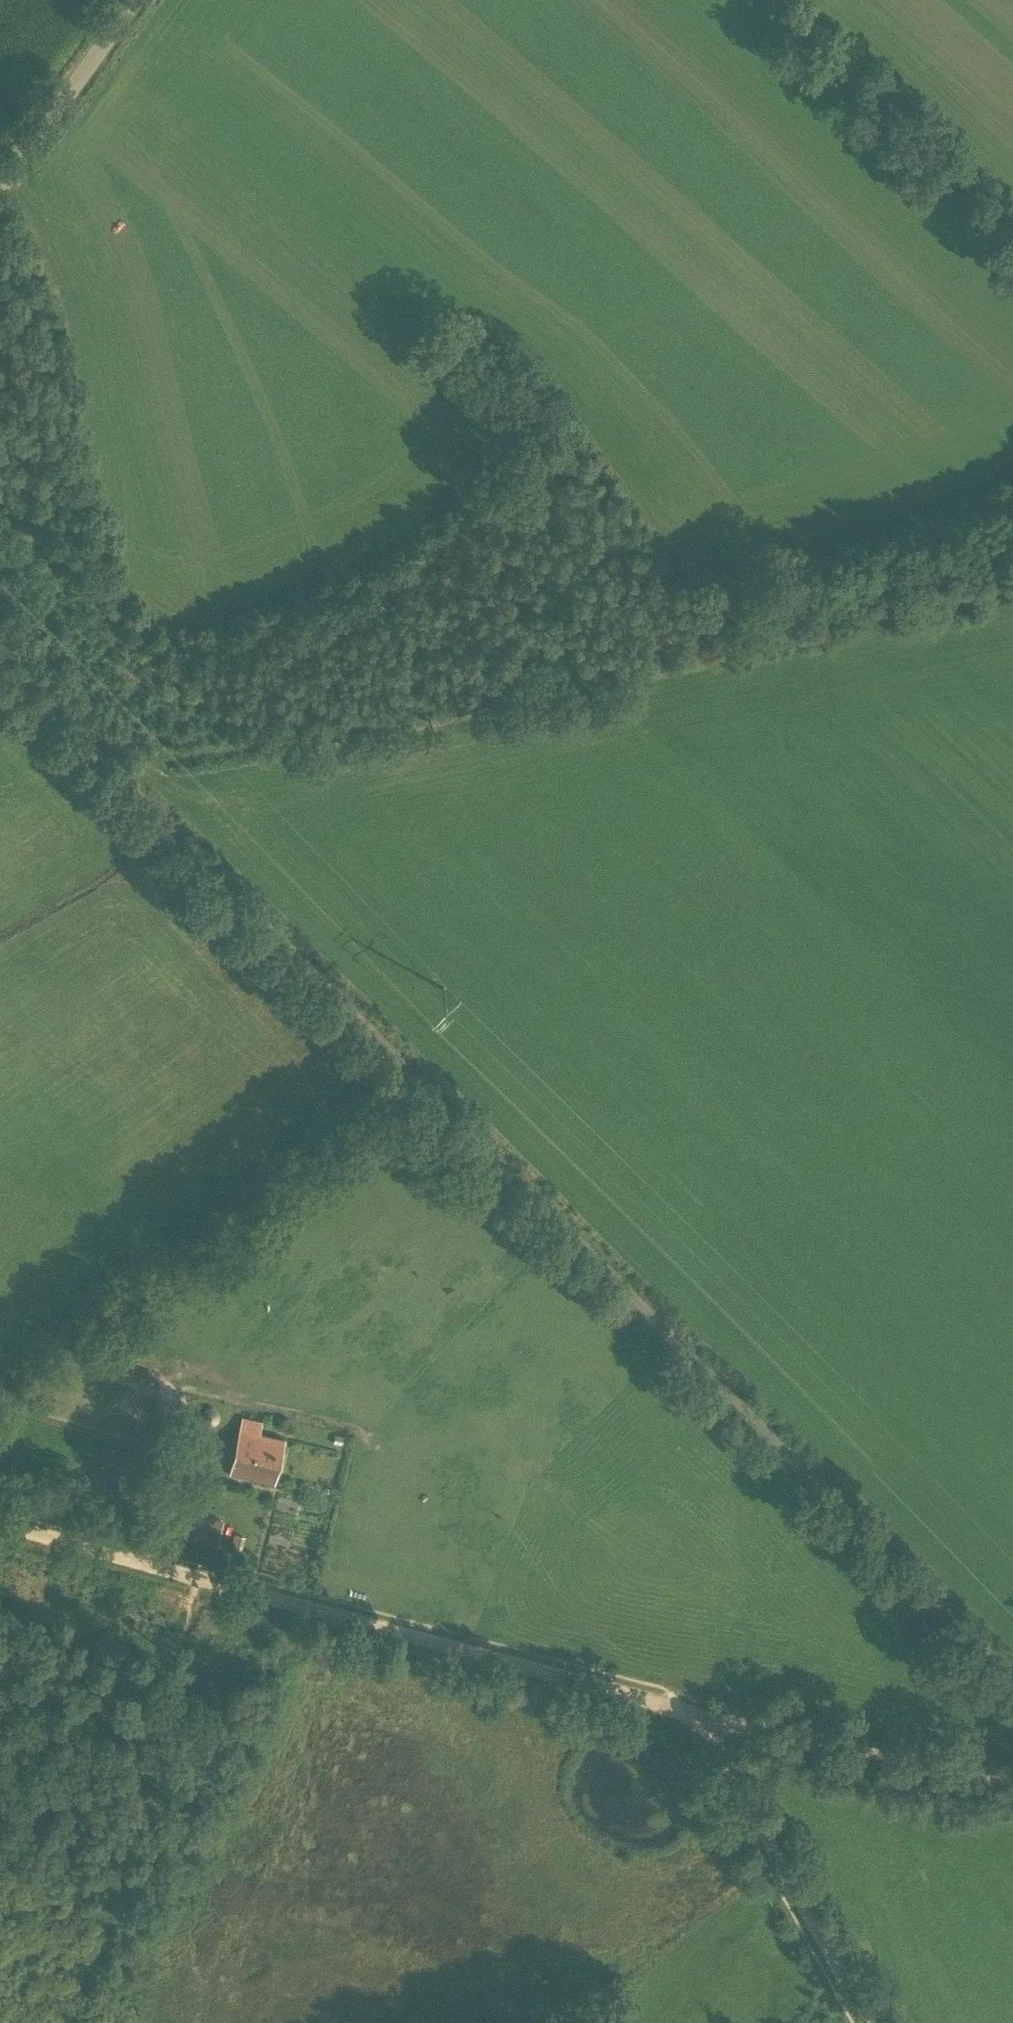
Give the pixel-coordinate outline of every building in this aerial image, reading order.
[(259,1433),(262,1421),(242,1416),(230,1473),(275,1482),(284,1438),(259,1433)] [(185,1537),(216,1546),(224,1518),(193,1509),(185,1537)]
